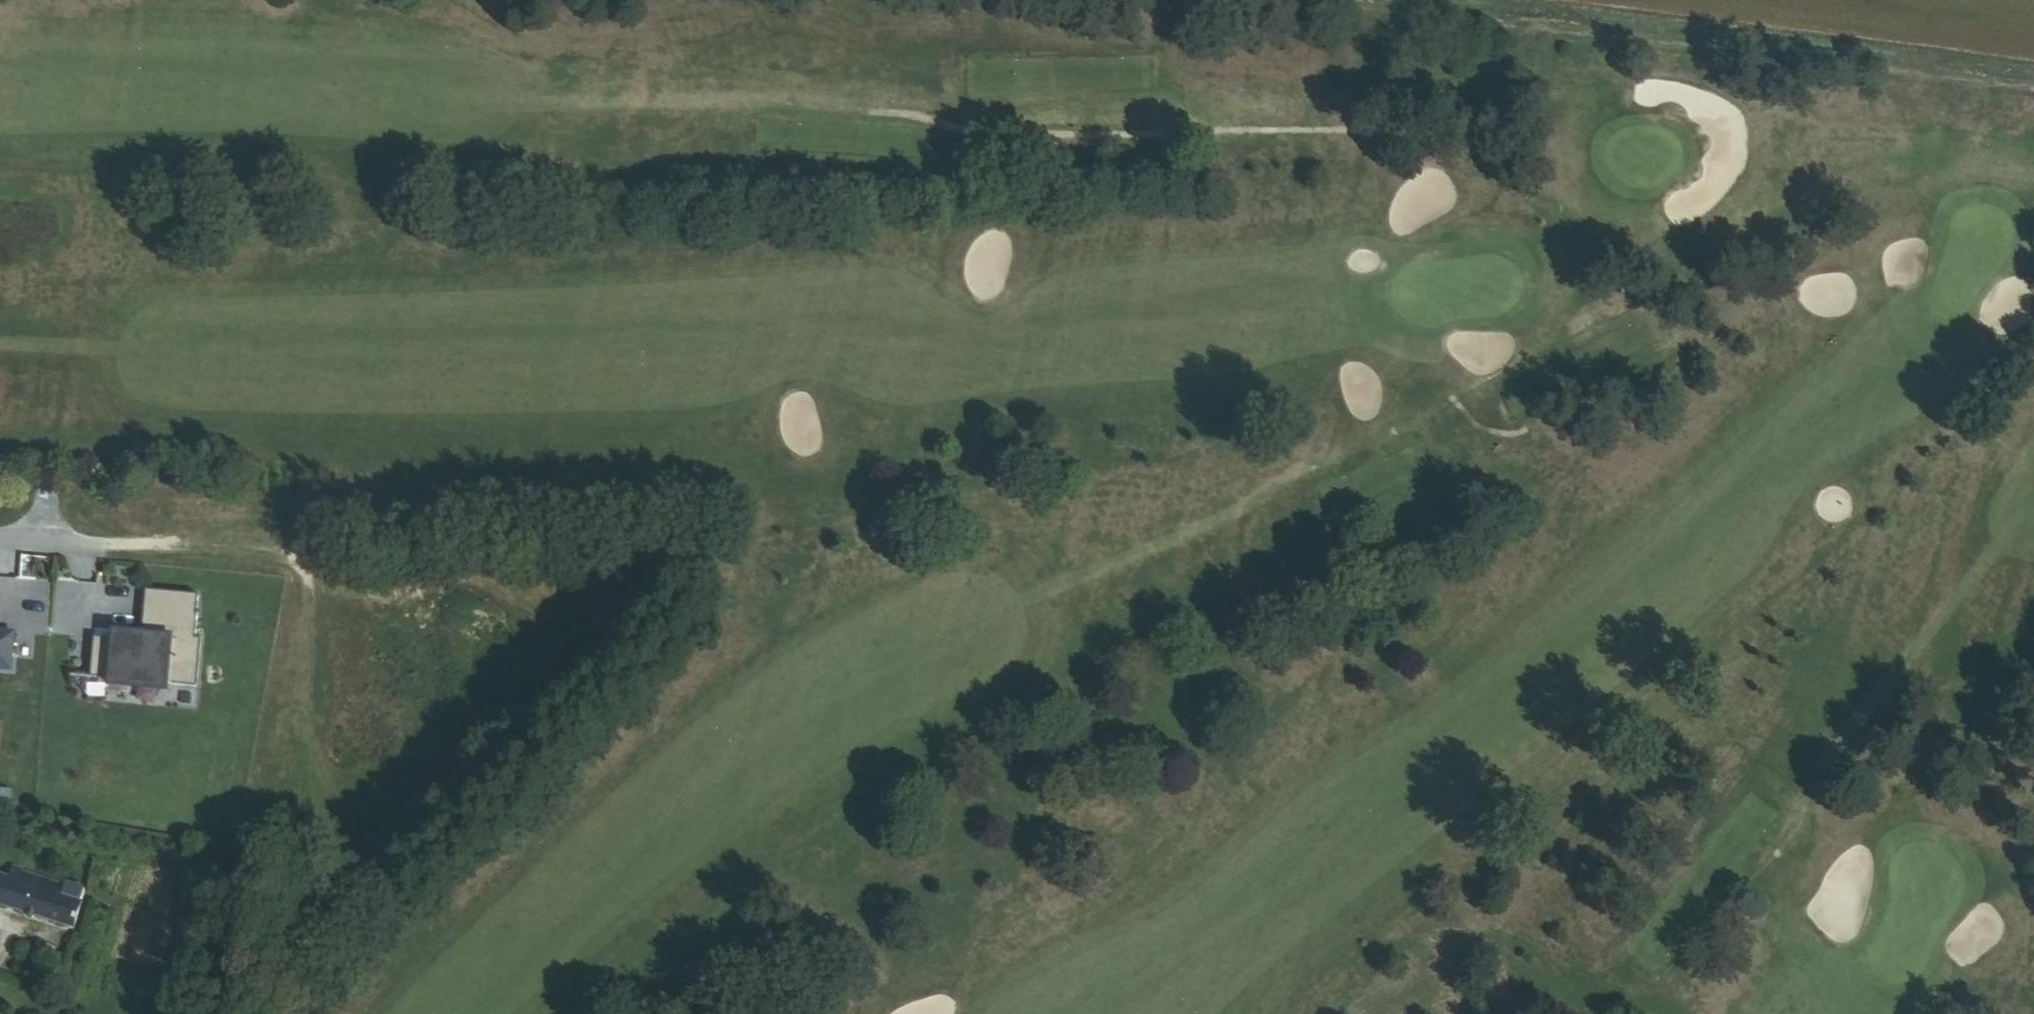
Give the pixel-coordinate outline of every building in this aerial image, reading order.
[(98,639),(95,680),(113,681),(133,683),(132,689),(154,691),(154,685),(173,687),(202,689),(206,641),(200,640),(201,616),(194,616),(195,596),(150,591),(147,635),(138,634),(137,642),(118,641),(98,639)] [(203,596),(195,596),(194,616),(201,616),(203,596)] [(138,634),(118,633),(118,641),(137,642),(138,634)] [(15,672),(18,636),(0,634),(0,670),(15,672)] [(66,888),(15,871),(12,881),(0,877),(0,906),(77,932),(86,905),(62,898),(66,888)]
